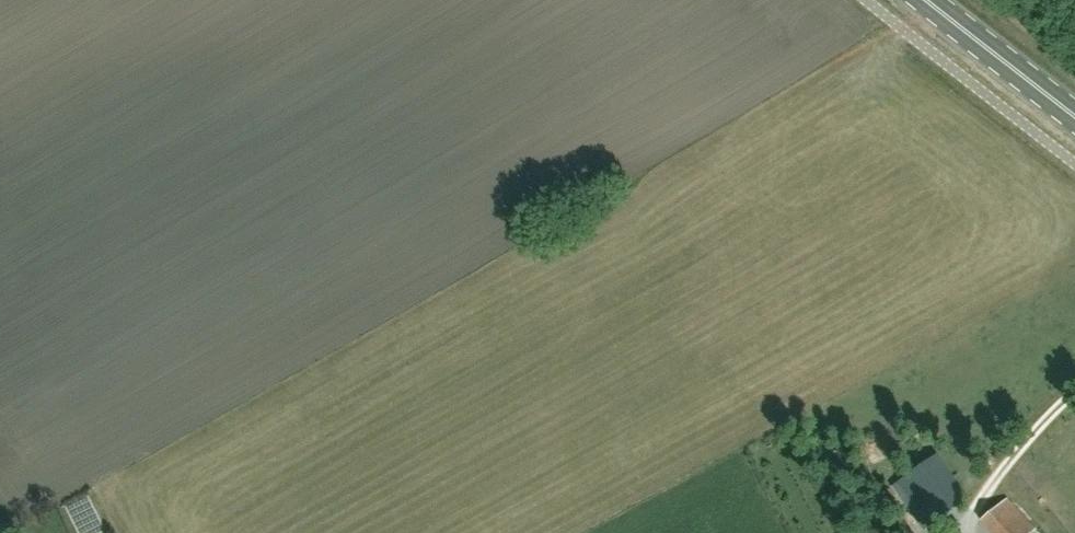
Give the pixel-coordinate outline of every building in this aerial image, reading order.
[(926,532),(969,501),(938,457),(895,488),(915,517),(916,517),(926,532)] [(1036,531),(1008,500),(982,522),(992,532),(1034,532),(1036,531)]
